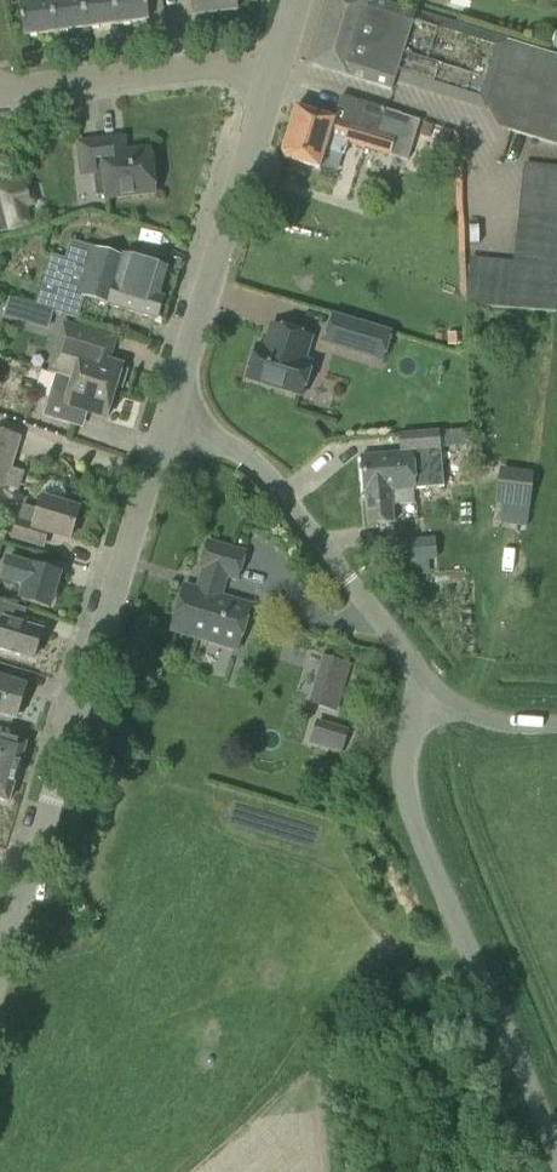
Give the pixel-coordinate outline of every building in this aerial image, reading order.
[(54,33),(50,0),(48,0),(18,4),(22,37),(54,33)] [(86,29),(83,0),(50,0),(54,33),(86,29)] [(118,25),(115,0),(83,0),(86,29),(118,25)] [(118,25),(150,21),(148,0),(115,0),(118,25)] [(194,17),(236,11),(235,0),(192,0),(194,17)] [(396,9),(366,0),(331,0),(311,66),(391,91),(398,70),(490,99),(508,131),(556,147),(556,57),(414,13),(414,15),(396,9)] [(421,120),(361,103),(341,97),(334,120),(296,108),(282,153),(285,159),(319,169),(325,150),(344,156),(348,143),(389,156),(391,152),(409,158),(421,120)] [(429,139),(433,127),(423,124),(419,136),(429,139)] [(447,145),(451,133),(441,130),(438,142),(447,145)] [(82,174),(93,173),(96,197),(106,196),(106,199),(155,193),(150,151),(127,154),(126,139),(79,144),(82,174)] [(556,302),(556,167),(524,163),(513,262),(470,257),(467,287),(468,306),(556,312),(556,302)] [(123,258),(71,242),(66,259),(51,255),(38,303),(79,316),(85,297),(109,305),(109,306),(156,320),(163,298),(158,297),(167,269),(124,256),(123,258)] [(8,296),(3,314),(48,328),(53,310),(8,296)] [(381,360),(389,332),(334,316),(326,344),(381,360)] [(55,375),(115,392),(116,388),(122,389),(128,371),(122,369),(123,366),(110,362),(117,338),(63,322),(48,372),(55,375)] [(304,361),(311,338),(272,326),(265,349),(256,347),(247,379),(302,396),(312,364),(304,361)] [(106,419),(115,392),(55,375),(43,417),(83,429),(88,414),(106,419)] [(156,377),(138,379),(141,397),(158,395),(156,377)] [(470,430),(443,431),(444,448),(471,447),(470,430)] [(0,431),(0,487),(6,489),(6,488),(12,469),(22,437),(0,431)] [(399,452),(360,455),(363,494),(413,490),(444,487),(439,431),(398,434),(399,452)] [(499,469),(495,505),(529,509),(534,474),(499,469)] [(70,540),(80,509),(63,504),(65,495),(63,485),(53,483),(45,489),(39,510),(20,505),(11,538),(40,546),(44,532),(70,540)] [(413,490),(363,494),(366,526),(395,523),(393,506),(415,504),(413,490)] [(426,538),(398,540),(400,563),(408,562),(428,560),(426,538)] [(236,581),(245,553),(208,541),(199,569),(201,570),(196,588),(185,584),(171,630),(237,651),(251,605),(220,595),(226,578),(236,581)] [(31,567),(8,560),(2,579),(25,586),(21,600),(49,608),(59,575),(32,567),(31,567)] [(42,632),(3,620),(0,629),(0,649),(33,660),(42,632)] [(318,707),(336,713),(351,664),(333,659),(318,707)] [(15,719),(25,687),(0,679),(0,715),(15,719)] [(349,730),(316,720),(309,745),(342,755),(349,730)] [(17,774),(26,745),(0,737),(0,769),(17,774)] [(353,739),(349,750),(361,754),(364,742),(353,739)] [(0,769),(0,800),(8,803),(17,774),(0,769)]
